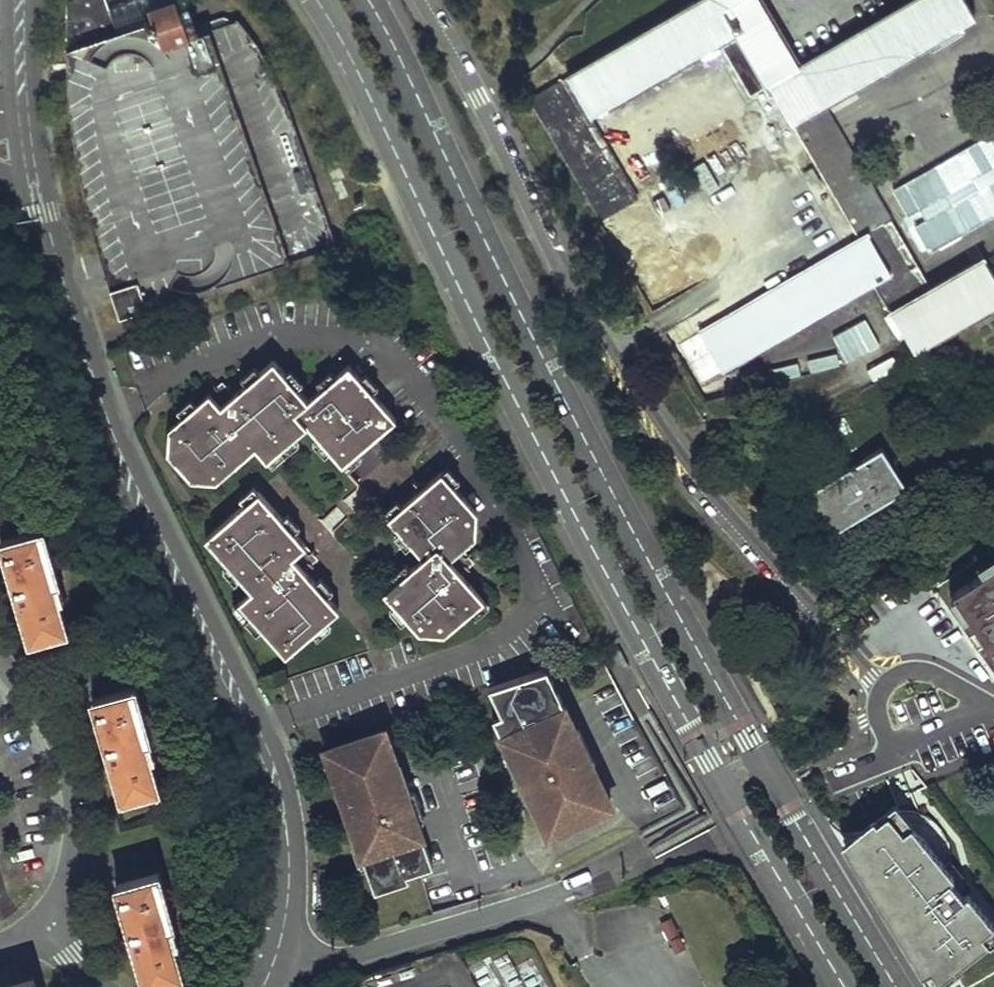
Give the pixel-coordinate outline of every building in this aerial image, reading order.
[(66,49),(73,102),(75,111),(84,155),(87,167),(101,220),(104,228),(120,269),(137,313),(337,245),(315,183),(309,185),(279,100),(273,102),(263,71),(257,73),(250,50),(243,53),(233,22),(225,19),(198,28),(194,18),(183,21),(177,0),(167,0),(150,6),(155,20),(118,32),(110,8),(98,12),(94,0),(69,0),(66,49)] [(98,12),(110,8),(108,0),(94,0),(98,12)] [(110,8),(118,32),(155,20),(150,6),(167,0),(134,0),(110,8)] [(183,21),(194,18),(188,0),(177,0),(183,21)] [(602,220),(640,197),(593,117),(736,32),(793,127),(828,106),(977,17),(967,0),(914,0),(800,68),(758,0),(701,0),(531,101),(602,220)] [(240,19),(233,22),(243,53),(250,50),(257,73),(263,71),(273,102),(279,100),(286,98),(274,67),(262,46),(240,19)] [(286,98),(279,100),(309,185),(315,183),(286,98)] [(828,106),(793,127),(859,240),(882,279),(898,308),(934,287),(828,106)] [(613,218),(658,294),(688,276),(642,200),(613,218)] [(859,240),(699,333),(722,372),(882,279),(859,240)] [(892,312),(894,315),(916,351),(993,304),(993,271),(986,256),(934,287),(898,308),(892,312)] [(180,415),(166,427),(179,441),(165,453),(189,479),(202,467),(214,481),(254,447),(266,461),(294,436),(305,427),(316,439),(328,453),(339,466),(355,452),(395,418),(372,391),(361,378),(349,365),(336,376),(321,388),(308,399),(296,385),(286,373),(274,359),(260,371),(246,383),(233,395),(218,407),(206,393),(194,403),(180,415)] [(246,383),(260,371),(256,366),(242,378),(246,383)] [(286,373),(296,385),(302,380),(291,368),(286,373)] [(321,388),(336,376),(330,369),(315,381),(321,388)] [(361,378),(372,391),(378,386),(367,373),(361,378)] [(233,395),(220,381),(206,393),(218,407),(233,395)] [(180,415),(194,403),(188,397),(175,409),(180,415)] [(165,453),(179,441),(166,427),(165,453)] [(266,461),(272,467),(300,443),(294,436),(266,461)] [(328,453),(316,439),(310,444),(322,458),(328,453)] [(886,450),(807,501),(831,540),(911,490),(886,450)] [(339,466),(345,472),(361,459),(355,452),(339,466)] [(441,471),(454,486),(460,480),(447,465),(441,471)] [(202,467),(189,479),(214,481),(202,467)] [(401,506),(386,519),(397,532),(411,548),(420,558),(410,567),(395,580),(380,592),(392,606),(403,618),(415,632),(429,620),(443,635),(469,613),(484,600),(460,573),(448,559),(460,548),(475,536),(476,512),(454,486),(441,471),(401,506)] [(232,491),(242,503),(255,491),(245,480),(232,491)] [(242,503),(202,537),(225,564),(237,579),(248,591),(235,602),(259,629),(282,656),(308,634),(322,621),(336,610),(323,596),(314,585),(301,570),(290,557),(303,546),(291,532),(280,519),(255,491),(242,503)] [(396,500),(381,514),(386,519),(401,506),(396,500)] [(487,525),(476,512),(475,536),(487,525)] [(280,519),(291,532),(297,527),(285,514),(280,519)] [(2,540),(32,638),(66,629),(52,583),(60,580),(44,527),(2,540)] [(411,548),(397,532),(391,537),(404,553),(411,548)] [(303,546),(290,557),(301,570),(314,559),(303,546)] [(472,563),(460,548),(448,559),(460,573),(472,563)] [(395,580),(410,567),(404,560),(389,573),(395,580)] [(232,583),(237,579),(225,564),(220,569),(232,583)] [(956,595),(993,652),(993,570),(956,595)] [(314,585),(323,596),(330,590),(320,579),(314,585)] [(474,619),(489,607),(484,600),(469,613),(474,619)] [(251,635),(259,629),(235,602),(227,608),(251,635)] [(403,618),(392,606),(386,611),(397,623),(403,618)] [(322,621),(308,634),(314,640),(328,628),(322,621)] [(571,718),(545,665),(487,686),(500,711),(492,716),(510,753),(539,739),(524,709),(529,706),(566,781),(560,783),(547,757),(519,771),(531,795),(547,827),(580,810),(581,812),(611,797),(597,769),(592,772),(588,763),(571,729),(567,720),(571,718)] [(94,698),(122,794),(156,785),(141,735),(148,733),(134,685),(94,698)] [(539,739),(510,753),(519,771),(547,757),(560,783),(566,781),(529,706),(524,709),(539,739)] [(577,725),(571,729),(588,763),(595,760),(577,725)] [(345,805),(377,891),(410,879),(408,873),(434,864),(418,820),(408,791),(375,803),(368,783),(393,774),(389,763),(396,760),(385,729),(331,749),(334,757),(351,802),(345,805)] [(345,805),(351,802),(334,757),(327,759),(344,805),(345,805)] [(375,803),(408,791),(396,760),(389,763),(393,774),(368,783),(375,803)] [(531,795),(519,771),(512,774),(525,798),(531,795)] [(414,788),(408,791),(418,820),(425,818),(414,788)] [(899,806),(891,813),(905,832),(913,825),(899,806)] [(891,813),(879,822),(851,845),(940,980),(956,967),(990,940),(983,932),(993,923),(993,922),(969,892),(965,895),(951,879),(955,875),(913,825),(905,832),(891,813)] [(876,819),(842,847),(934,986),(939,986),(959,971),(956,967),(940,980),(851,845),(879,822),(876,819)] [(118,884),(146,981),(181,971),(168,925),(175,923),(159,872),(118,884)] [(662,926),(673,953),(686,947),(675,920),(662,926)] [(983,932),(990,940),(991,941),(993,939),(993,923),(983,932)] [(968,986),(993,986),(993,972),(968,986)] [(7,986),(39,986),(36,978),(7,986)]
